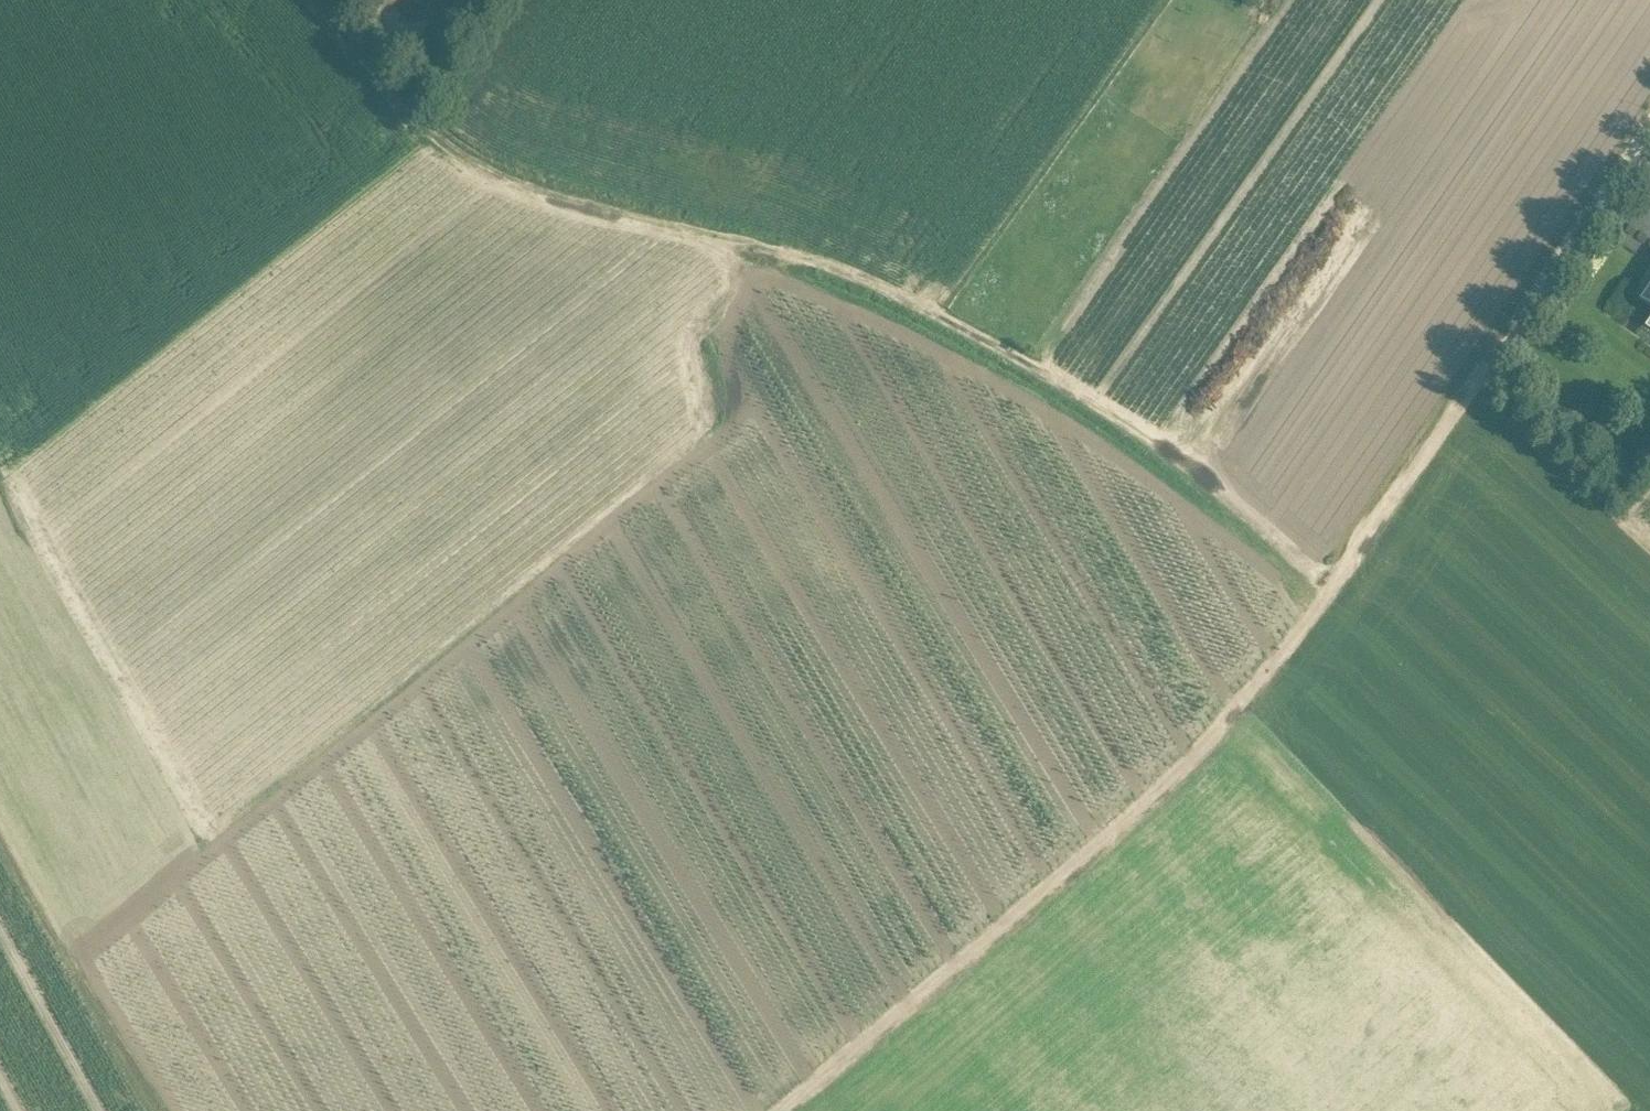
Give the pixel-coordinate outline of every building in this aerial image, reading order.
[(1639,300),(1649,307),(1649,284),(1639,300)]
